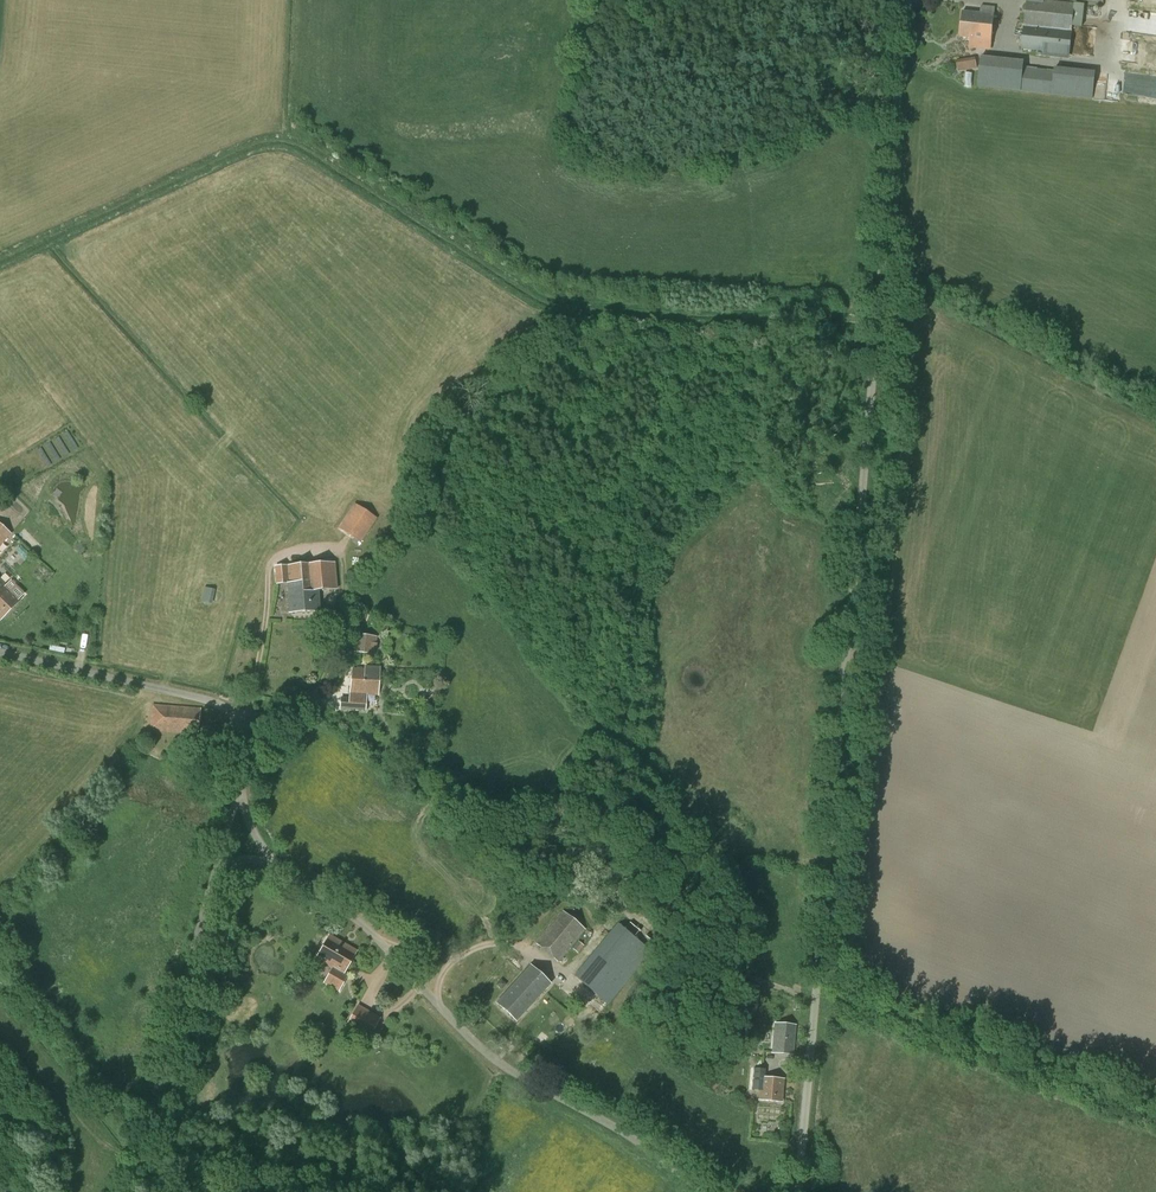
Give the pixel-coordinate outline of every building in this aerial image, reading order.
[(1074,3),(1045,0),(1027,0),(1022,49),(1070,53),(1072,30),(1074,3)] [(982,6),(981,13),(963,11),(960,38),(971,39),(971,47),(991,49),(995,7),(982,6)] [(1127,32),(1126,41),(1132,42),(1130,52),(1126,52),(1123,70),(1144,73),(1146,65),(1134,63),(1135,57),(1144,58),(1145,50),(1151,51),(1152,47),(1155,48),(1155,36),(1127,32)] [(959,71),(978,70),(978,58),(958,59),(959,71)] [(1020,92),(1052,95),(1054,72),(1023,68),(1020,92)] [(376,517),(354,503),(338,529),(359,543),(376,517)] [(11,534),(0,524),(0,546),(11,534)] [(287,583),(289,614),(320,611),(318,591),(337,590),(335,563),(274,567),(276,584),(287,583)] [(1,621),(21,601),(0,580),(0,620),(1,621)] [(201,601),(211,603),(214,589),(204,587),(201,601)] [(351,651),(375,654),(377,637),(354,634),(351,651)] [(380,667),(365,666),(364,669),(351,668),(350,697),(341,697),(340,709),(365,711),(366,695),(378,696),(380,667)] [(153,705),(151,732),(198,735),(200,708),(153,705)] [(535,944),(558,963),(586,930),(563,911),(535,944)] [(315,960),(332,970),(324,984),(338,992),(348,974),(344,972),(357,950),(330,935),(315,960)] [(585,964),(575,977),(590,989),(601,977),(585,964)] [(530,966),(520,977),(497,1002),(516,1020),(549,984),(530,966)] [(760,1006),(762,986),(750,985),(748,1004),(760,1006)] [(345,1026),(368,1040),(381,1018),(358,1004),(345,1026)] [(777,1022),(774,1052),(792,1054),(794,1054),(797,1024),(777,1022)] [(755,1090),(759,1090),(758,1100),(782,1102),(784,1079),(756,1077),(755,1090)]
